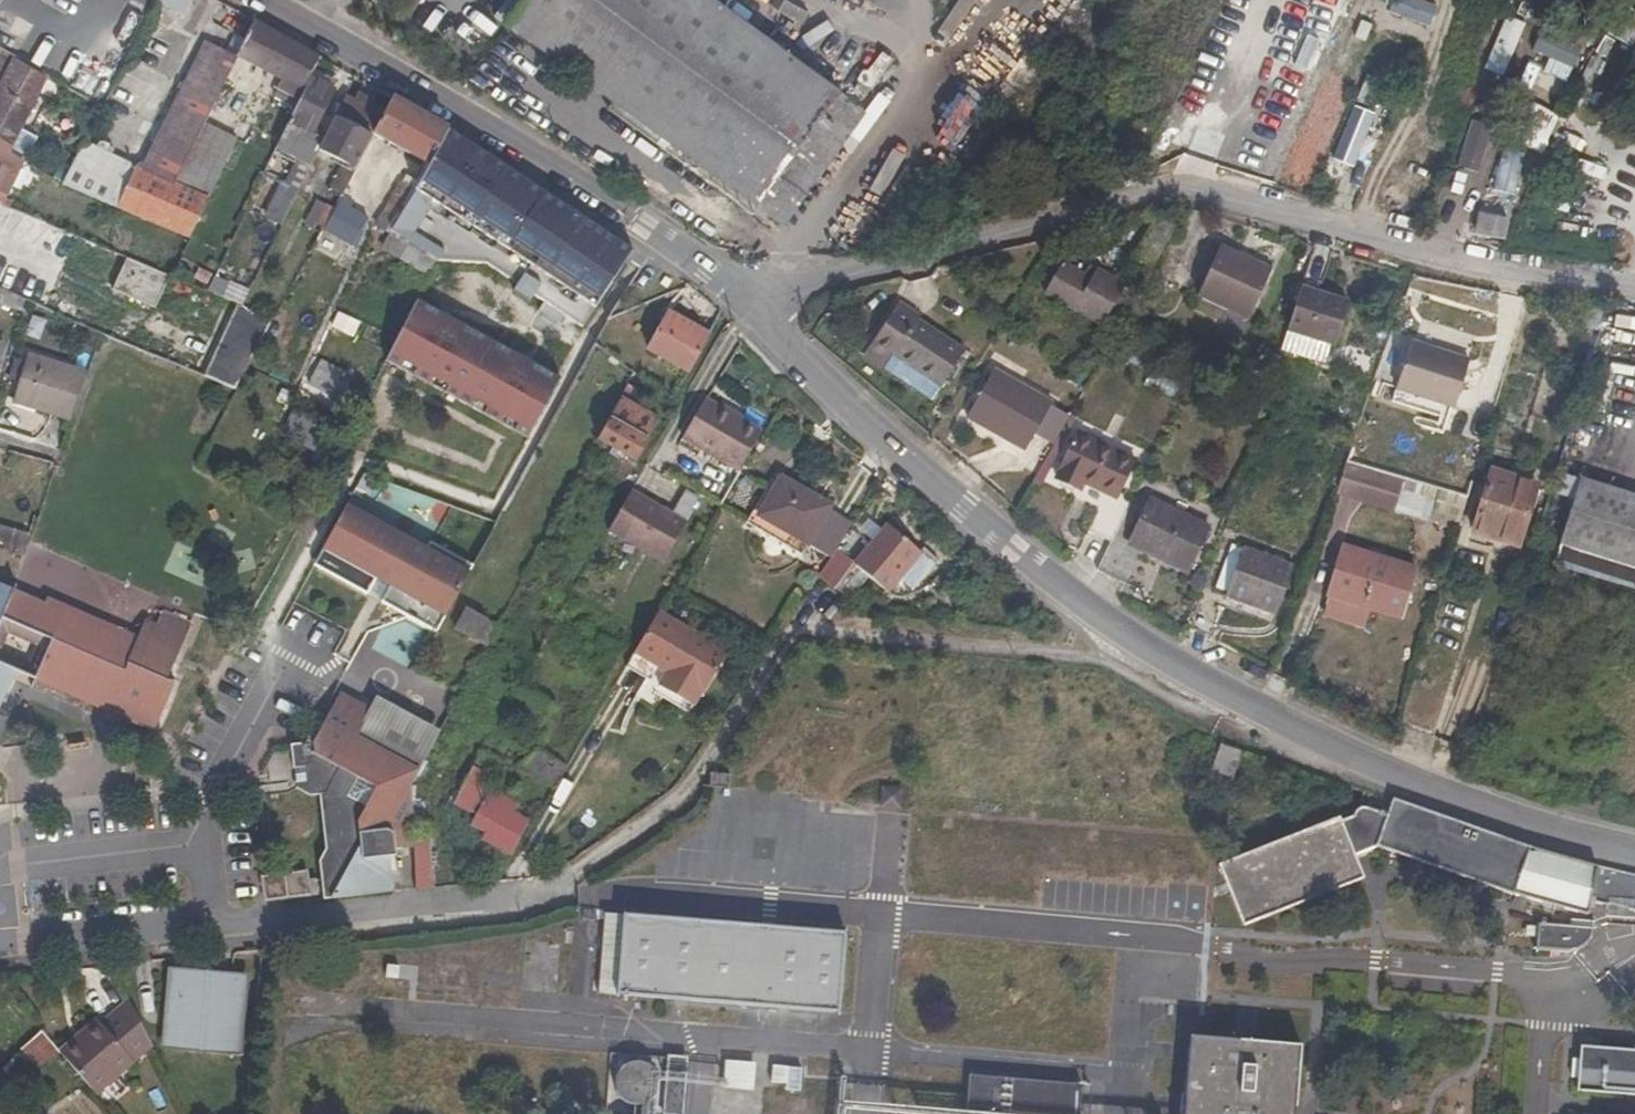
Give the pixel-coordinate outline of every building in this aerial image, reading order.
[(152,2),(178,16),(187,0),(152,0),(152,2)] [(505,27),(631,117),(756,207),(838,96),(708,0),(524,0),(505,27)] [(972,0),(954,0),(934,37),(948,44),(972,0)] [(1616,6),(1604,31),(1634,47),(1634,16),(1616,6)] [(1502,15),(1481,69),(1501,77),(1522,23),(1502,15)] [(964,17),(940,58),(955,67),(979,26),(964,17)] [(279,83),(275,89),(298,101),(313,69),(319,55),(255,21),(236,59),(279,83)] [(1585,37),(1551,22),(1534,57),(1568,74),(1585,37)] [(497,34),(464,71),(474,80),(507,43),(497,34)] [(204,123),(236,59),(206,42),(140,169),(84,141),(83,144),(61,186),(189,241),(198,220),(208,198),(174,182),(204,123)] [(1330,88),(1342,68),(1305,44),(1292,64),(1330,88)] [(867,102),(895,62),(874,48),(847,88),(867,102)] [(0,50),(0,51),(0,82),(12,58),(0,50)] [(993,94),(1013,58),(1000,51),(981,87),(993,94)] [(12,58),(0,82),(0,149),(8,153),(16,138),(46,78),(12,58)] [(294,159),(266,218),(280,226),(317,150),(324,137),(313,132),(335,87),(327,83),(330,78),(313,69),(298,101),(274,149),(294,159)] [(1553,93),(1559,80),(1534,69),(1529,81),(1553,93)] [(333,117),(373,138),(374,136),(371,135),(385,109),(374,103),(372,99),(349,86),(333,117)] [(426,163),(447,127),(392,95),(385,109),(371,135),(374,136),(426,163)] [(859,111),(838,96),(756,207),(778,223),(859,111)] [(1521,131),(1543,138),(1550,114),(1529,107),(1521,131)] [(1370,119),(1356,113),(1329,177),(1344,183),(1370,119)] [(339,163),(327,187),(342,195),(346,188),(373,138),(333,117),(324,137),(317,150),(339,163)] [(756,207),(631,117),(626,125),(773,231),(778,223),(756,207)] [(916,185),(944,130),(929,122),(901,177),(916,185)] [(208,198),(237,139),(204,123),(174,182),(208,198)] [(390,235),(405,244),(433,260),(485,262),(517,285),(523,276),(538,286),(533,293),(582,329),(635,248),(531,176),(447,127),(426,163),(416,181),(386,233),(390,235)] [(8,153),(28,164),(37,150),(16,138),(8,153)] [(6,194),(17,173),(24,170),(28,164),(8,153),(0,149),(0,167),(0,168),(0,169),(0,192),(6,194)] [(1512,199),(1516,181),(1485,175),(1472,230),(1503,237),(1506,221),(1517,222),(1521,201),(1512,199)] [(403,182),(399,180),(374,225),(386,233),(416,181),(406,176),(403,182)] [(350,196),(352,192),(346,188),(342,195),(337,203),(367,221),(368,219),(350,206),(353,198),(350,196)] [(334,210),(316,200),(304,223),(321,232),(323,230),(334,210)] [(323,230),(354,250),(367,221),(337,203),(334,210),(323,230)] [(27,274),(48,225),(0,205),(0,290),(17,298),(27,274)] [(383,248),(398,257),(405,244),(390,235),(383,248)] [(75,236),(69,250),(89,260),(91,256),(115,267),(120,255),(75,236)] [(1220,245),(1196,294),(1247,318),(1268,274),(1239,259),(1241,255),(1220,245)] [(103,294),(156,316),(173,277),(120,255),(115,267),(103,294)] [(1239,259),(1268,274),(1271,269),(1241,255),(1239,259)] [(1309,255),(1285,331),(1332,346),(1347,301),(1318,292),(1327,261),(1309,255)] [(1111,309),(1123,289),(1125,284),(1098,268),(1091,280),(1061,262),(1043,293),(1100,327),(1111,309)] [(192,280),(206,287),(212,275),(198,268),(192,280)] [(48,311),(58,288),(27,274),(17,298),(26,301),(48,311)] [(206,291),(215,295),(223,280),(214,276),(206,291)] [(249,288),(234,280),(225,299),(231,301),(240,306),(249,288)] [(1123,289),(1111,309),(1120,315),(1132,294),(1123,289)] [(1125,317),(1138,325),(1150,305),(1137,296),(1125,317)] [(231,301),(200,359),(192,373),(235,391),(271,323),(240,306),(231,301)] [(383,363),(527,441),(560,381),(416,302),(383,363)] [(921,317),(900,302),(872,342),(891,355),(939,387),(965,352),(919,321),(921,317)] [(669,313),(648,349),(687,371),(707,334),(669,313)] [(132,331),(116,324),(110,338),(127,345),(132,331)] [(1468,360),(1409,341),(1393,390),(1452,409),(1468,360)] [(879,371),(891,355),(872,342),(861,359),(879,371)] [(87,372),(27,354),(25,361),(18,382),(13,401),(72,419),(87,372)] [(18,382),(25,361),(14,358),(8,379),(18,382)] [(337,367),(323,360),(317,371),(330,379),(337,367)] [(317,371),(310,385),(341,402),(349,388),(347,387),(353,375),(337,367),(330,379),(317,371)] [(1050,402),(993,369),(965,417),(1022,451),(1050,402)] [(634,400),(638,393),(626,384),(621,394),(634,400)] [(619,398),(597,439),(634,458),(655,418),(619,398)] [(704,404),(680,443),(736,476),(759,436),(704,404)] [(287,418),(279,435),(311,451),(320,435),(287,418)] [(1135,460),(1074,432),(1052,478),(1082,492),(1086,485),(1102,494),(1086,530),(1110,540),(1112,536),(1127,505),(1117,500),(1135,460)] [(1332,495),(1391,513),(1402,478),(1345,460),(1332,495)] [(1490,470),(1470,532),(1517,547),(1538,485),(1490,470)] [(355,490),(371,498),(379,481),(363,475),(355,490)] [(830,506),(780,477),(752,525),(803,554),(809,544),(829,556),(849,523),(827,511),(830,506)] [(1112,536),(1125,542),(1149,496),(1201,521),(1208,508),(1141,477),(1127,505),(1112,536)] [(1579,477),(1553,559),(1634,584),(1634,494),(1579,477)] [(1201,521),(1149,496),(1125,542),(1112,536),(1110,540),(1095,570),(1123,583),(1141,549),(1188,571),(1210,525),(1201,521)] [(622,502),(600,542),(656,574),(678,534),(622,502)] [(322,551),(443,618),(469,572),(348,504),(322,551)] [(812,584),(830,595),(852,568),(885,595),(920,552),(886,525),(852,563),(836,549),(812,584)] [(0,526),(0,549),(22,555),(29,533),(0,526)] [(1245,548),(1290,565),(1293,555),(1235,533),(1212,591),(1227,596),(1245,548)] [(1330,582),(1334,583),(1324,617),(1361,629),(1367,610),(1400,620),(1414,569),(1340,546),(1330,582)] [(1227,596),(1272,614),(1290,565),(1245,548),(1227,596)] [(12,669),(35,679),(66,604),(48,596),(44,602),(0,583),(0,697),(12,669)] [(1210,641),(1223,607),(1227,596),(1212,591),(1200,586),(1183,627),(1210,641)] [(1272,614),(1227,596),(1223,607),(1268,624),(1272,614)] [(145,730),(165,679),(167,680),(191,623),(163,611),(157,625),(145,620),(138,635),(66,604),(35,679),(107,710),(102,720),(118,726),(122,719),(145,730)] [(486,645),(497,625),(465,607),(453,628),(486,645)] [(696,699),(698,700),(721,661),(652,619),(643,635),(627,661),(660,680),(652,694),(686,714),(696,699)] [(165,679),(145,730),(152,733),(175,684),(167,680),(165,679)] [(319,801),(325,847),(323,850),(330,898),(393,892),(391,858),(397,857),(396,849),(414,848),(413,832),(411,785),(420,767),(413,764),(377,744),(390,717),(383,700),(376,696),(368,707),(335,689),(309,737),(317,800),(319,801)] [(427,738),(390,717),(377,744),(413,764),(427,738)] [(291,760),(307,776),(309,795),(317,800),(309,737),(305,743),(289,746),(291,760)] [(1240,752),(1219,745),(1210,771),(1232,779),(1240,752)] [(538,749),(516,768),(552,789),(566,765),(538,749)] [(452,803),(476,815),(471,824),(487,833),(483,839),(509,853),(528,819),(513,811),(518,801),(484,784),(497,759),(482,750),(452,803)] [(710,774),(709,788),(728,789),(729,775),(710,774)] [(879,807),(896,808),(897,788),(880,787),(879,807)] [(1217,865),(1242,927),(1363,878),(1354,855),(1374,847),(1516,897),(1587,915),(1590,903),(1608,907),(1608,900),(1630,902),(1629,912),(1634,913),(1634,875),(1597,867),(1528,847),(1391,800),(1385,814),(1365,807),(1363,807),(1360,808),(1357,809),(1355,811),(1354,814),(1353,817),(1340,822),(1338,816),(1217,865)] [(415,889),(433,888),(428,831),(413,832),(414,848),(415,889)] [(322,899),(330,898),(323,850),(318,861),(322,899)] [(261,876),(264,900),(317,894),(315,878),(307,879),(306,871),(261,876)] [(597,994),(616,996),(622,915),(604,913),(597,994)] [(616,996),(838,1014),(846,932),(773,926),(707,921),(622,914),(622,915),(616,996)] [(1534,938),(1534,951),(1569,951),(1574,950),(1578,949),(1582,947),(1585,944),(1588,940),(1589,936),(1590,931),(1590,927),(1508,921),(1507,935),(1534,938)] [(166,967),(158,1048),(241,1056),(248,973),(166,967)] [(101,1023),(97,1018),(58,1051),(59,1052),(96,1096),(153,1047),(129,999),(101,1023)] [(58,1051),(41,1031),(19,1049),(37,1071),(59,1052),(58,1051)] [(1300,1046),(1255,1041),(1235,1039),(1191,1035),(1184,1113),(1293,1113),(1300,1046)] [(1575,1091),(1634,1095),(1634,1050),(1578,1046),(1575,1091)] [(693,1060),(676,1058),(671,1113),(688,1113),(693,1060)] [(615,1101),(621,1106),(629,1108),(637,1107),(644,1104),(650,1099),(654,1093),(655,1085),(654,1077),(651,1070),(645,1064),(638,1061),(630,1060),(622,1061),(615,1066),(610,1072),(607,1079),(607,1087),(610,1095),(615,1101)] [(795,1069),(780,1068),(778,1084),(793,1085),(795,1069)] [(809,1070),(795,1069),(793,1091),(807,1093),(809,1070)] [(888,1070),(883,1113),(916,1113),(920,1073),(888,1070)] [(920,1073),(916,1113),(966,1113),(970,1077),(920,1073)] [(1081,1086),(970,1077),(966,1113),(1078,1113),(1081,1086)]
